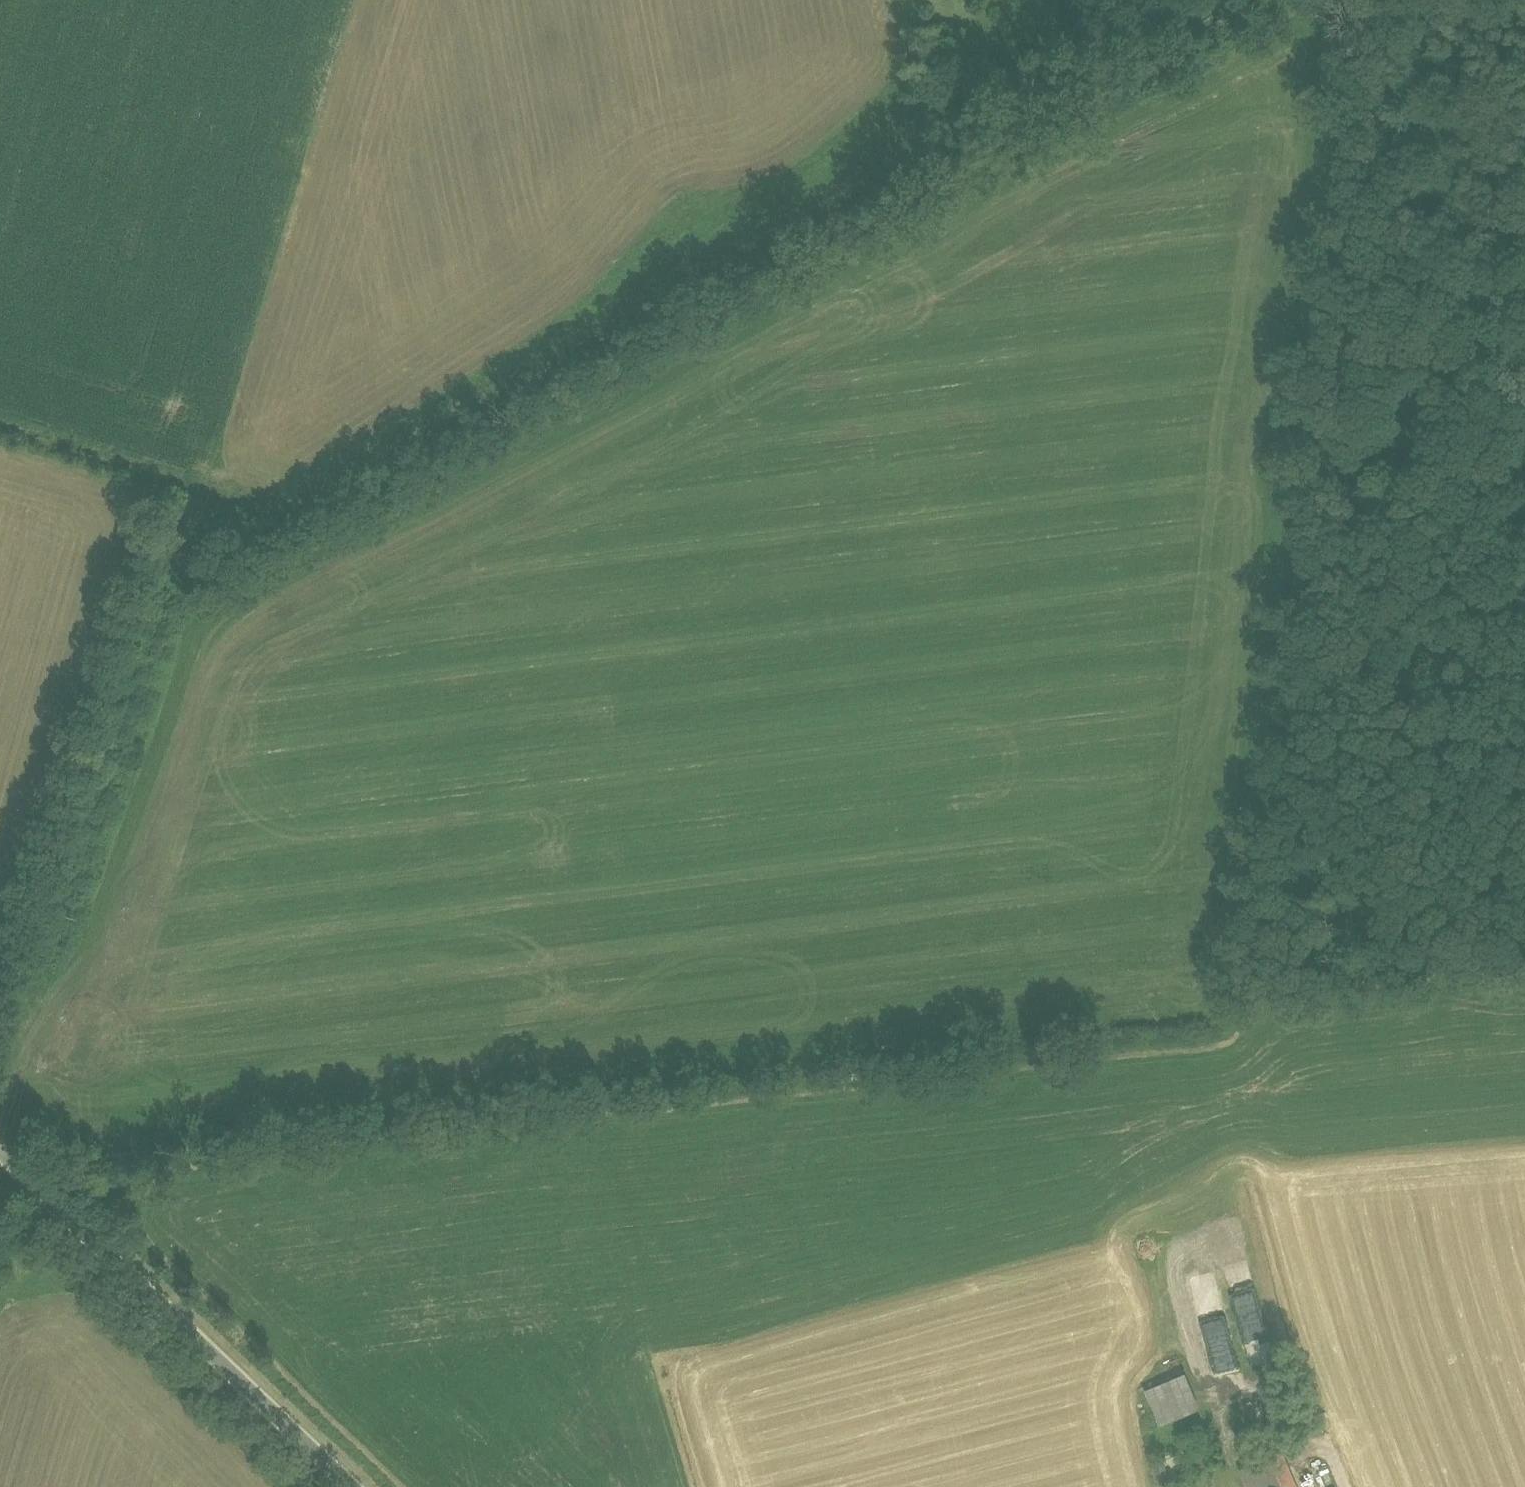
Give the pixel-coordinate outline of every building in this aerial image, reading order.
[(1163,1425),(1208,1412),(1197,1374),(1152,1387),(1163,1425)] [(1298,1486),(1283,1452),(1241,1471),(1248,1486),(1295,1486),(1298,1486)]
